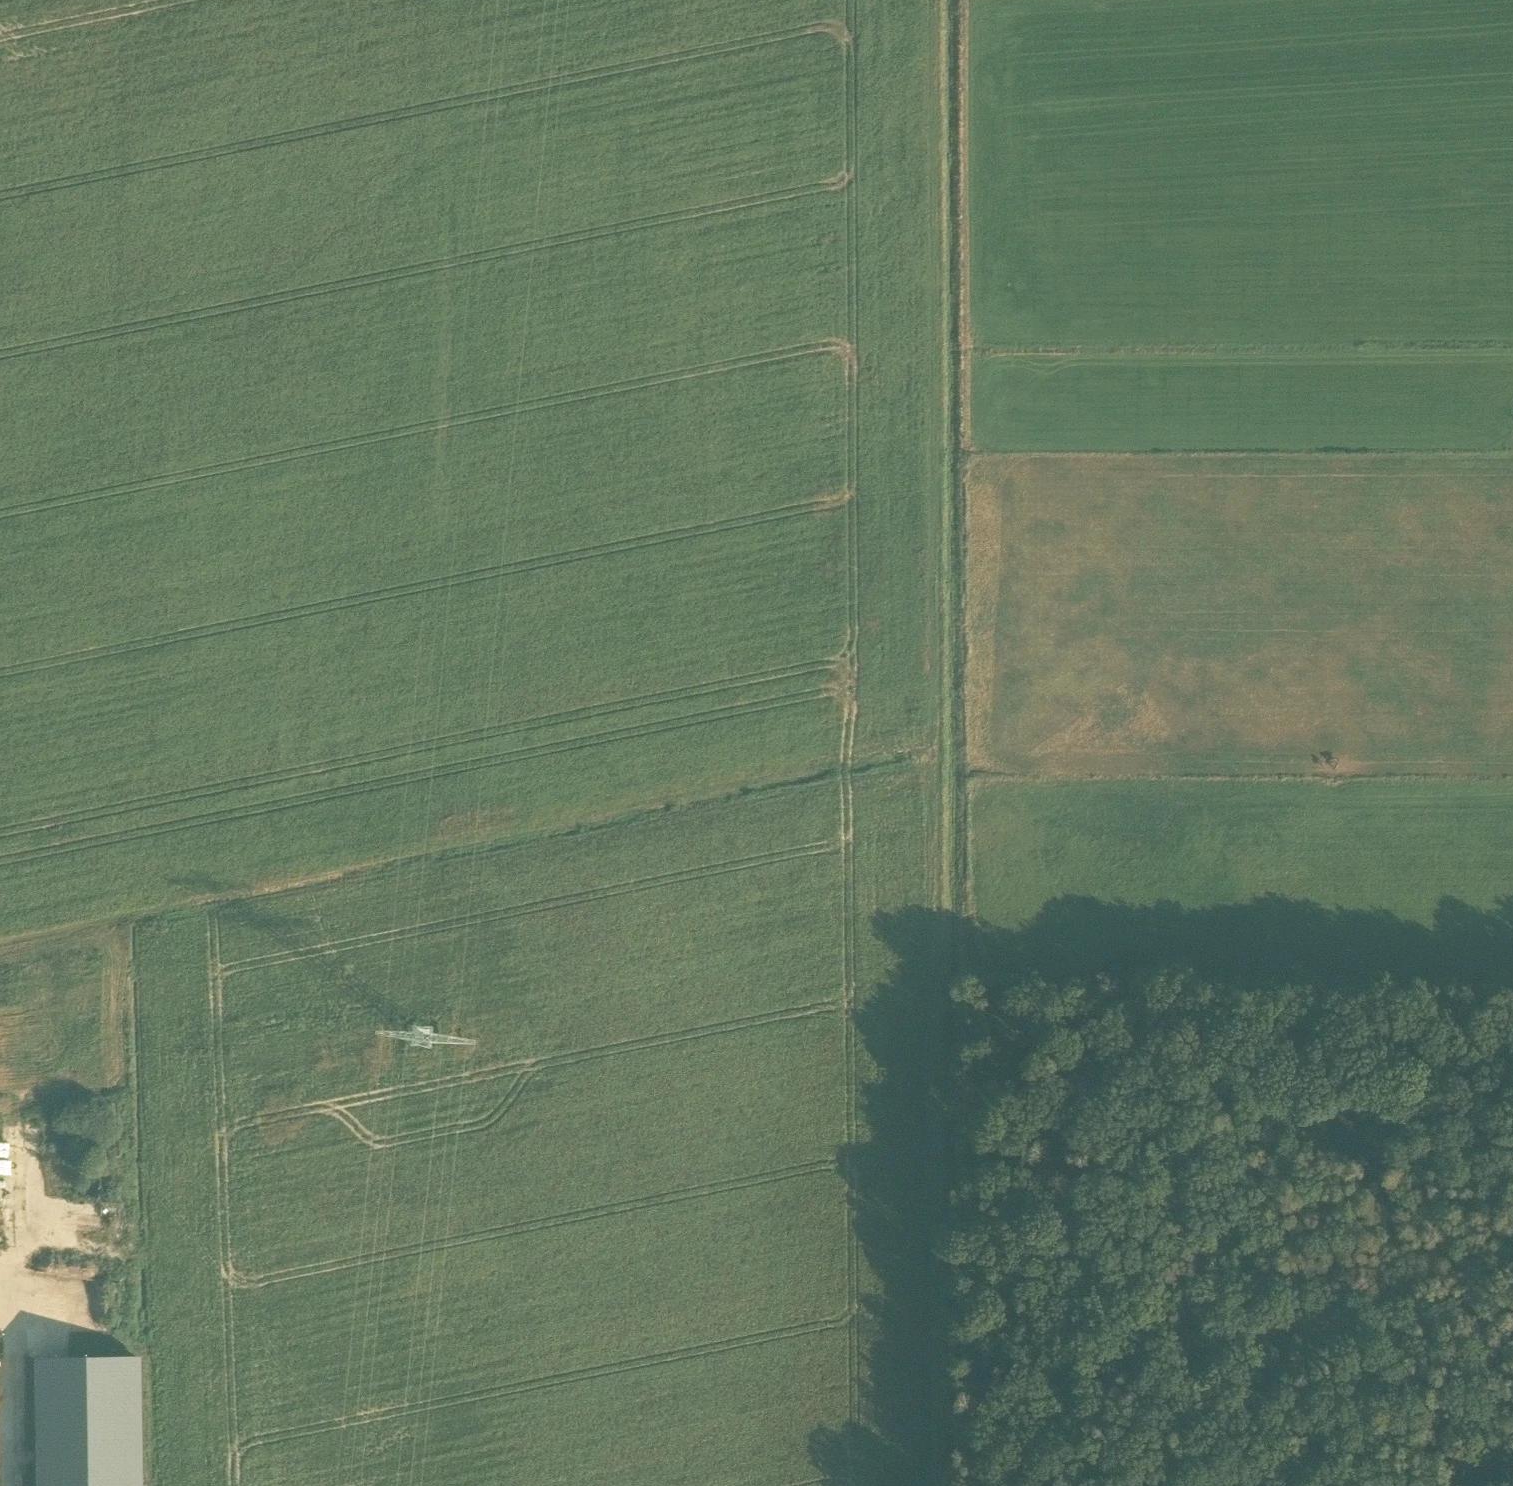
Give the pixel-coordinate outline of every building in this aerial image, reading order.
[(0,1205),(0,1245),(10,1245),(9,1205),(0,1205)] [(33,1363),(35,1485),(143,1485),(141,1361),(33,1363)]
